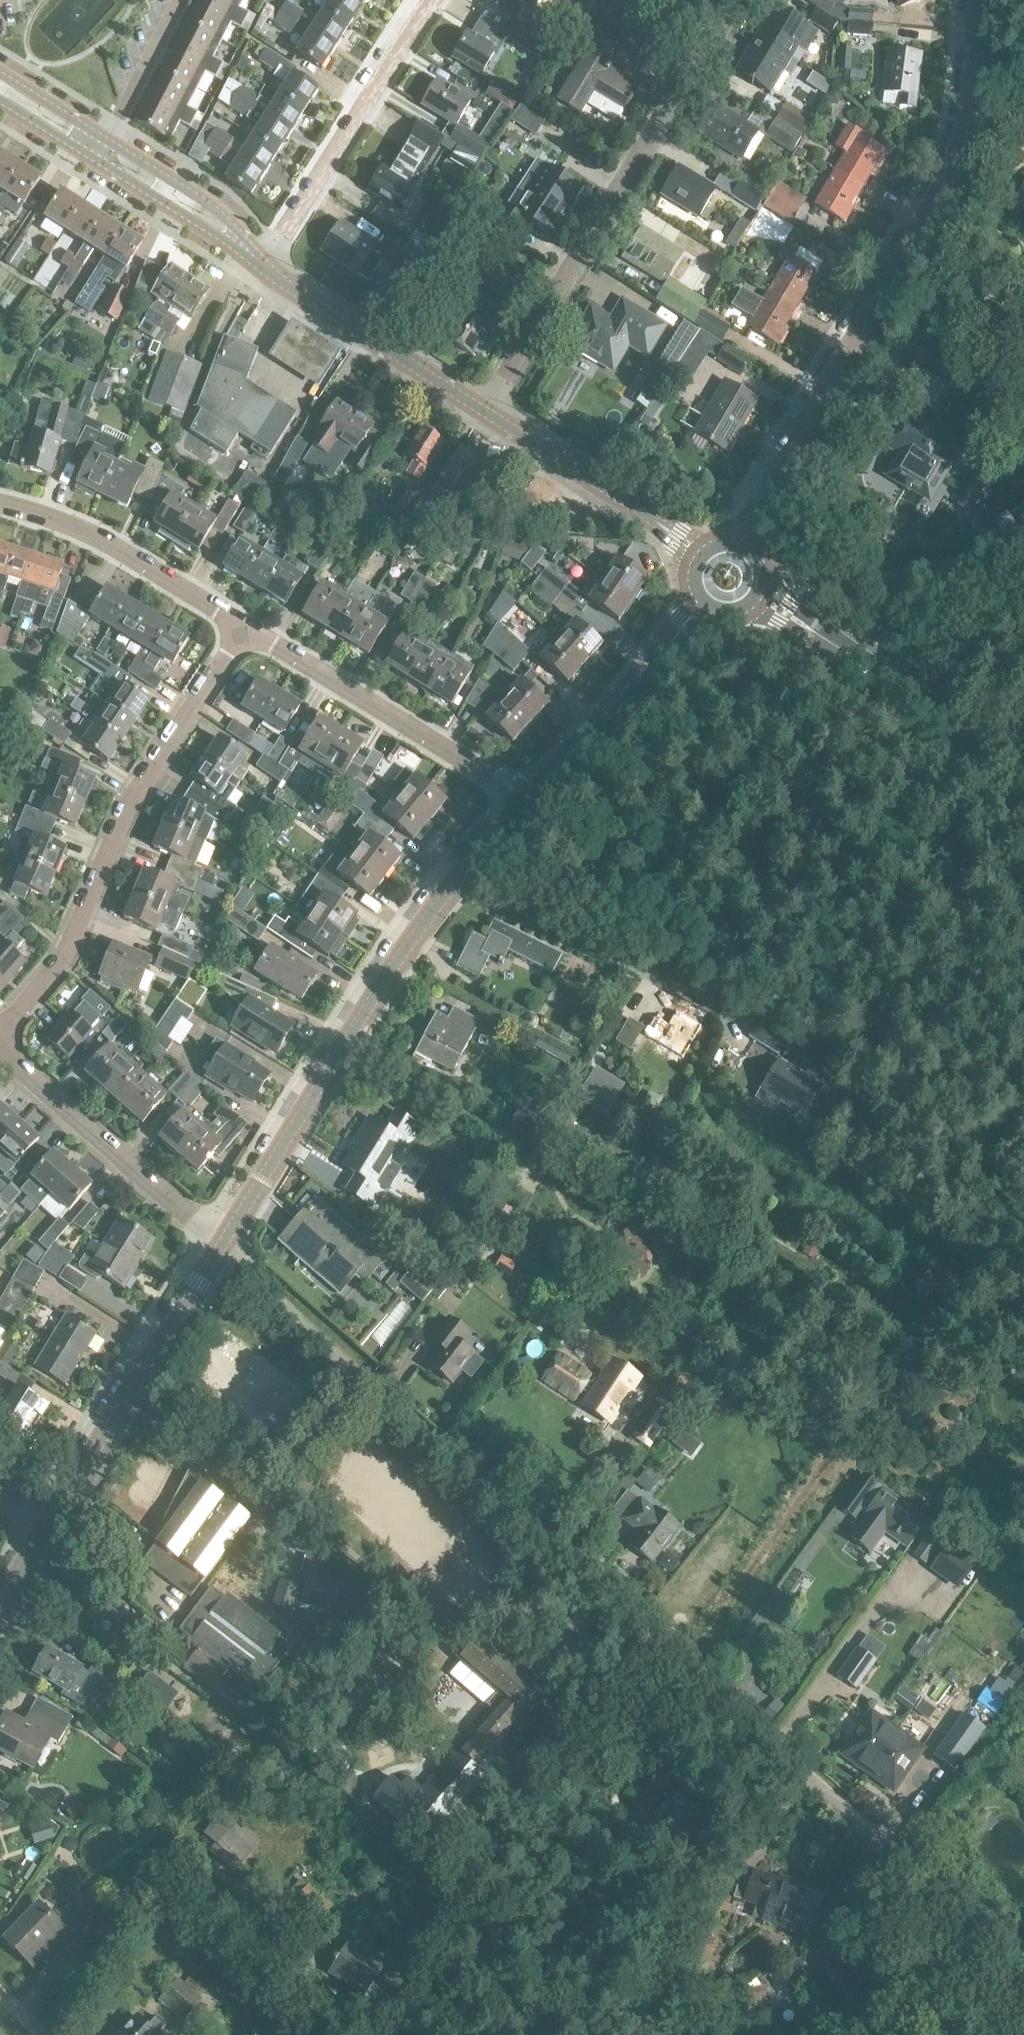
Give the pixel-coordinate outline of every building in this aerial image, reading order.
[(206,0),(200,0),(196,9),(194,8),(187,22),(224,41),(233,23),(242,28),(246,20),(206,0)] [(246,20),(250,13),(240,8),(244,0),(206,0),(246,20)] [(324,10),(348,26),(362,5),(354,0),(330,0),(324,10)] [(577,8),(586,14),(596,0),(582,0),(577,8)] [(829,16),(838,2),(835,0),(803,0),(816,8),(829,16)] [(900,8),(927,0),(897,0),(900,8)] [(287,2),(281,12),(297,23),(304,13),(287,2)] [(641,19),(615,3),(599,29),(626,45),(641,19)] [(776,5),(756,39),(790,60),(797,48),(804,37),(813,43),(819,33),(810,27),(811,26),(776,5)] [(829,16),(816,8),(808,22),(830,35),(839,22),(829,16)] [(848,21),(873,23),(874,10),(849,9),(848,21)] [(324,10),(310,31),(335,47),(348,26),(324,10)] [(281,12),(280,13),(274,22),(291,33),(297,23),(281,12)] [(468,34),(454,57),(482,73),(495,51),(497,52),(508,34),(481,18),(471,36),(468,34)] [(848,21),(847,33),(847,36),(872,37),(873,23),(848,21)] [(181,37),(176,48),(221,71),(225,63),(215,58),(224,41),(187,22),(179,36),(181,37)] [(538,56),(547,42),(547,41),(521,25),(510,41),(537,58),(538,56)] [(588,53),(559,100),(580,113),(588,100),(616,118),(622,109),(625,111),(641,84),(610,65),(617,53),(577,29),(568,42),(588,53)] [(335,47),(310,31),(296,52),(311,62),(321,68),(335,47)] [(790,60),(756,39),(736,71),(770,92),(790,60)] [(547,42),(538,56),(544,60),(553,45),(547,42)] [(259,60),(266,50),(261,46),(254,56),(259,60)] [(168,57),(161,72),(189,86),(176,111),(195,121),(199,114),(189,109),(207,74),(217,79),(221,71),(176,48),(170,58),(168,57)] [(266,49),(266,50),(259,60),(259,61),(276,72),(284,60),(266,49)] [(888,50),(882,93),(899,95),(897,108),(916,110),(923,54),(888,50)] [(156,86),(150,98),(176,111),(189,86),(161,72),(154,85),(156,86)] [(292,74),(278,95),(303,111),(317,90),(292,74)] [(455,125),(470,101),(436,80),(421,104),(455,125)] [(496,80),(487,94),(512,109),(521,95),(496,80)] [(243,87),(236,98),(253,108),(260,98),(243,87)] [(833,89),(826,99),(833,103),(839,102),(844,95),(833,89)] [(303,111),(278,95),(265,116),(290,132),(303,111)] [(145,107),(143,106),(135,122),(171,140),(179,123),(191,129),(195,121),(176,111),(150,98),(145,107)] [(253,108),(236,98),(230,108),(247,118),(253,108)] [(778,115),(776,118),(803,135),(813,119),(786,103),(784,106),(778,115)] [(512,111),(502,104),(497,111),(508,118),(512,111)] [(715,105),(699,133),(741,158),(742,157),(757,131),(715,105)] [(546,121),(521,106),(511,122),(536,138),(546,121)] [(265,116),(252,137),(277,153),(290,132),(265,116)] [(765,136),(765,137),(792,154),(803,136),(776,119),(775,122),(765,136)] [(417,120),(402,144),(407,148),(428,161),(431,162),(446,138),(417,120)] [(216,129),(217,127),(207,122),(202,132),(210,137),(216,129)] [(385,141),(394,132),(384,122),(374,131),(385,141)] [(848,124),(835,147),(845,153),(846,153),(836,170),(866,188),(886,153),(860,137),(861,136),(863,133),(848,124)] [(459,126),(450,140),(479,158),(488,144),(459,126)] [(209,139),(226,150),(233,140),(234,139),(217,127),(216,129),(210,137),(209,139)] [(210,137),(202,132),(190,156),(196,160),(203,164),(208,153),(203,149),(209,139),(210,137)] [(233,140),(226,150),(263,174),(277,153),(252,137),(245,148),(233,140)] [(209,139),(203,149),(208,153),(220,160),(226,150),(209,139)] [(384,167),(369,191),(398,210),(428,161),(407,148),(398,164),(393,173),(384,167)] [(226,150),(220,160),(232,168),(225,179),(250,195),(263,174),(226,150)] [(0,152),(0,189),(4,191),(20,165),(0,152)] [(457,160),(445,173),(457,184),(469,171),(457,160)] [(537,160),(522,183),(566,212),(567,209),(570,211),(576,201),(574,199),(581,188),(537,160)] [(20,165),(4,191),(0,196),(7,200),(10,195),(18,200),(11,212),(16,216),(24,204),(40,178),(20,165)] [(698,217),(715,190),(678,166),(661,193),(698,217)] [(866,188),(836,170),(816,205),(845,223),(866,188)] [(741,181),(731,197),(756,213),(756,212),(759,213),(769,198),(741,181)] [(506,203),(495,221),(515,235),(525,220),(550,236),(566,212),(522,183),(508,205),(506,203)] [(806,199),(780,183),(765,207),(791,223),(806,199)] [(64,230),(81,203),(62,191),(45,218),(64,230)] [(81,203),(64,230),(84,243),(101,216),(81,203)] [(785,243),(794,227),(763,208),(747,234),(785,243)] [(84,243),(86,244),(78,257),(86,262),(94,249),(104,256),(121,229),(101,216),(84,243)] [(750,223),(741,218),(726,244),(734,249),(750,223)] [(341,222),(322,251),(369,282),(383,260),(371,252),(376,244),(341,222)] [(104,256),(79,296),(74,303),(75,303),(88,312),(102,289),(99,287),(105,276),(115,282),(124,268),(125,269),(142,242),(121,229),(104,256)] [(663,281),(681,253),(643,230),(634,243),(631,242),(629,246),(630,246),(623,256),(663,281)] [(399,234),(396,240),(417,254),(419,255),(420,256),(424,250),(409,240),(399,234)] [(450,235),(442,248),(449,252),(455,243),(457,240),(450,235)] [(50,256),(58,244),(49,239),(42,250),(50,256)] [(19,240),(4,261),(16,269),(30,248),(19,240)] [(396,240),(394,243),(387,254),(414,271),(422,257),(420,256),(419,255),(417,254),(396,240)] [(70,268),(78,257),(69,251),(62,263),(70,268)] [(789,256),(769,291),(798,308),(819,273),(817,272),(821,264),(818,259),(805,251),(799,251),(794,259),(789,256)] [(729,261),(719,255),(711,268),(722,274),(729,261)] [(86,262),(78,257),(70,268),(79,274),(86,262)] [(158,328),(191,277),(171,264),(151,295),(159,300),(146,321),(158,328)] [(211,290),(191,277),(158,328),(170,336),(183,316),(191,321),(211,290)] [(149,284),(139,280),(131,301),(141,305),(149,284)] [(113,286),(100,314),(119,322),(132,295),(113,286)] [(742,288),(736,298),(743,302),(739,310),(746,315),(753,319),(748,326),(749,327),(758,332),(778,343),(798,308),(769,291),(763,300),(757,297),(742,288)] [(688,289),(674,312),(693,324),(704,307),(707,302),(688,289)] [(611,319),(591,306),(567,347),(613,374),(629,348),(648,360),(668,325),(623,298),(611,319)] [(439,328),(438,332),(439,336),(442,338),(469,355),(483,331),(486,333),(497,316),(469,299),(458,316),(454,313),(451,319),(447,316),(439,328)] [(66,304),(61,310),(69,315),(73,309),(66,304)] [(158,328),(146,321),(140,330),(151,338),(158,328)] [(343,352),(293,321),(270,357),(320,388),(343,352)] [(158,328),(151,338),(164,346),(170,336),(158,328)] [(725,346),(701,330),(693,342),(717,359),(725,346)] [(678,332),(657,365),(664,369),(671,373),(672,371),(692,341),(678,332)] [(202,410),(190,432),(227,455),(240,434),(255,444),(250,450),(266,460),(271,454),(271,455),(298,414),(247,381),(259,350),(237,342),(225,337),(224,337),(197,407),(202,410)] [(48,340),(42,353),(53,357),(58,344),(48,340)] [(154,342),(149,354),(156,357),(161,345),(154,342)] [(726,345),(725,346),(717,359),(717,360),(741,376),(751,361),(726,345)] [(175,410),(185,413),(203,365),(167,352),(149,400),(175,410)] [(120,381),(116,373),(108,370),(102,383),(116,389),(120,381)] [(703,417),(694,433),(699,436),(726,451),(756,399),(724,381),(711,404),(703,417)] [(98,384),(92,399),(105,404),(110,388),(98,384)] [(902,417),(886,445),(899,453),(893,463),(902,468),(895,480),(905,486),(905,487),(910,490),(910,489),(924,497),(937,476),(942,479),(949,467),(939,461),(949,445),(959,451),(986,406),(958,389),(933,431),(927,427),(924,431),(902,417)] [(16,443),(10,464),(24,468),(50,475),(60,440),(65,422),(69,409),(42,401),(34,433),(30,447),(16,443)] [(314,447),(303,463),(317,472),(342,432),(354,413),(337,402),(320,429),(310,444),(314,447)] [(65,422),(60,440),(62,440),(75,444),(85,415),(69,409),(65,422)] [(185,413),(175,410),(167,432),(176,436),(185,413)] [(342,432),(317,472),(330,480),(351,449),(354,451),(361,441),(370,427),(372,425),(354,413),(342,432)] [(70,464),(84,470),(102,434),(86,427),(70,464)] [(422,428),(405,456),(413,461),(406,473),(420,482),(427,470),(428,470),(446,443),(422,428)] [(78,485),(75,490),(93,499),(96,492),(103,495),(118,464),(125,449),(126,445),(103,434),(103,433),(102,433),(102,434),(84,470),(77,484),(78,485)] [(364,443),(351,464),(365,472),(377,451),(364,443)] [(430,495),(439,500),(427,521),(459,524),(463,516),(466,518),(496,471),(460,448),(430,495)] [(303,455),(291,449),(275,478),(286,485),(303,455)] [(118,464),(103,495),(128,507),(133,495),(140,481),(155,488),(161,475),(165,465),(150,458),(144,470),(133,465),(131,470),(118,464)] [(270,487),(261,482),(247,473),(233,495),(249,505),(260,506),(270,487)] [(162,475),(150,501),(163,509),(156,520),(153,525),(176,539),(194,508),(180,499),(185,490),(162,475)] [(934,500),(948,488),(942,480),(928,492),(934,500)] [(411,483),(390,517),(392,519),(410,520),(427,493),(411,483)] [(194,508),(176,539),(199,552),(203,546),(213,530),(223,536),(240,507),(229,500),(216,521),(194,508)] [(234,527),(236,529),(245,534),(259,512),(244,510),(234,527)] [(392,519),(391,531),(410,533),(411,520),(410,520),(392,519)] [(433,525),(432,540),(448,541),(449,526),(433,525)] [(287,532),(280,528),(278,526),(269,540),(278,545),(287,532)] [(503,546),(503,547),(526,556),(531,542),(507,534),(507,536),(503,546)] [(562,542),(554,535),(545,547),(553,553),(562,542)] [(321,541),(320,543),(308,563),(320,571),(331,553),(333,548),(321,541)] [(247,581),(262,556),(242,543),(226,568),(247,581)] [(17,551),(0,546),(0,592),(4,593),(9,578),(17,551)] [(9,578),(22,582),(17,597),(11,616),(8,626),(17,629),(20,619),(22,613),(22,614),(40,559),(17,551),(9,578)] [(262,556),(247,581),(267,594),(283,569),(262,556)] [(610,556),(597,576),(605,582),(634,602),(648,580),(619,560),(618,561),(610,556)] [(64,567),(40,559),(22,614),(30,616),(35,603),(38,600),(42,589),(56,593),(64,567)] [(548,567),(539,578),(560,596),(569,585),(548,567)] [(283,569),(267,594),(287,607),(303,581),(283,569)] [(413,603),(428,580),(415,572),(401,596),(413,603)] [(589,588),(584,595),(589,599),(588,601),(590,603),(593,605),(619,623),(634,602),(605,582),(597,576),(589,588)] [(539,578),(529,591),(550,608),(560,596),(539,578)] [(428,580),(413,603),(423,609),(437,585),(428,580)] [(349,591),(326,629),(347,643),(371,604),(377,594),(355,581),(349,591)] [(337,584),(332,591),(322,586),(304,616),(326,629),(349,591),(337,584)] [(113,629),(128,604),(107,591),(91,616),(113,629)] [(371,604),(347,643),(369,656),(388,625),(392,618),(395,605),(377,594),(371,604)] [(63,602),(52,598),(43,620),(55,624),(63,602)] [(92,614),(91,614),(69,600),(58,633),(74,643),(92,614)] [(128,604),(113,629),(132,641),(148,616),(128,604)] [(148,616),(132,641),(143,648),(135,660),(144,666),(152,653),(168,628),(148,616)] [(574,620),(569,617),(552,635),(586,666),(603,646),(574,620)] [(502,645),(510,633),(498,622),(483,647),(496,655),(502,645)] [(168,628),(152,653),(144,666),(154,672),(162,659),(173,666),(188,641),(168,628)] [(410,629),(406,636),(387,667),(408,680),(432,642),(410,629)] [(510,633),(502,645),(521,662),(531,652),(510,633)] [(586,666),(552,635),(536,654),(537,655),(537,656),(569,685),(586,666)] [(97,651),(99,652),(106,656),(114,643),(105,637),(97,651)] [(432,642),(408,680),(430,693),(453,655),(432,642)] [(502,645),(496,655),(514,671),(521,662),(502,645)] [(94,653),(87,664),(109,678),(116,667),(94,653)] [(453,655),(430,693),(452,707),(475,669),(453,655)] [(135,660),(129,672),(137,677),(144,666),(135,660)] [(154,672),(144,666),(137,677),(156,690),(164,679),(154,672)] [(515,677),(499,695),(531,726),(548,707),(515,677)] [(188,685),(179,680),(176,678),(171,686),(183,693),(188,685)] [(479,680),(465,703),(477,710),(491,687),(479,680)] [(123,686),(123,687),(115,681),(103,700),(111,705),(110,707),(135,723),(148,703),(123,686)] [(264,720),(280,695),(260,682),(244,707),(264,720)] [(280,695),(264,720),(285,733),(301,708),(280,695)] [(499,695),(483,712),(489,717),(486,719),(513,744),(531,726),(499,695)] [(71,706),(71,707),(83,716),(86,718),(122,742),(129,732),(135,723),(110,707),(104,715),(104,716),(89,707),(77,699),(71,706)] [(81,742),(79,744),(84,747),(108,763),(122,743),(122,742),(86,718),(80,727),(88,732),(82,741),(81,742)] [(43,730),(42,731),(64,746),(71,735),(72,734),(72,733),(50,719),(49,722),(43,730)] [(256,734),(252,731),(234,720),(227,731),(249,745),(252,741),(255,735),(256,734)] [(292,743),(279,765),(289,771),(292,773),(298,764),(316,775),(317,772),(321,766),(323,767),(343,734),(321,721),(310,737),(300,731),(292,743)] [(24,722),(20,731),(32,736),(36,726),(24,722)] [(323,767),(321,766),(317,772),(336,783),(349,790),(356,779),(362,769),(356,765),(366,748),(343,734),(323,767)] [(249,745),(248,746),(256,751),(263,740),(255,735),(252,741),(249,745)] [(279,765),(292,743),(281,736),(268,758),(264,755),(279,765)] [(221,739),(207,760),(242,784),(248,774),(239,767),(246,756),(221,739)] [(96,782),(76,774),(82,760),(51,747),(42,768),(53,773),(47,787),(55,790),(54,792),(86,806),(96,782)] [(373,751),(362,769),(356,779),(367,786),(384,757),(373,751)] [(279,765),(264,755),(256,766),(281,783),(289,771),(279,765)] [(242,784),(207,760),(193,781),(203,787),(197,796),(231,819),(238,809),(229,803),(242,784)] [(416,777),(400,796),(429,821),(446,802),(416,777)] [(336,783),(332,790),(345,797),(349,790),(336,783)] [(27,806),(21,819),(52,832),(57,821),(76,829),(86,806),(54,792),(52,796),(35,789),(29,803),(41,808),(39,812),(27,806)] [(189,808),(180,804),(174,801),(164,824),(196,837),(207,842),(215,820),(222,825),(223,824),(228,827),(233,820),(231,819),(197,796),(189,808)] [(387,812),(383,815),(397,827),(413,840),(416,837),(420,841),(433,826),(429,822),(429,821),(400,796),(387,812)] [(374,802),(363,816),(389,837),(397,827),(383,815),(387,812),(374,802)] [(363,816),(354,828),(369,839),(371,837),(382,845),(389,837),(363,816)] [(25,835),(15,857),(25,861),(24,862),(56,876),(66,852),(47,844),(52,832),(21,819),(16,831),(25,835)] [(277,829),(268,823),(262,833),(271,839),(277,829)] [(196,837),(164,824),(155,848),(171,855),(167,866),(198,880),(203,869),(186,861),(196,837)] [(369,839),(357,855),(386,878),(399,861),(400,859),(382,845),(371,837),(369,839)] [(319,874),(317,878),(344,897),(353,884),(341,875),(354,858),(357,855),(341,844),(319,874)] [(354,858),(341,875),(353,884),(371,898),(386,878),(357,855),(354,858)] [(16,885),(12,895),(26,901),(30,891),(47,898),(56,876),(24,862),(15,885),(16,885)] [(145,870),(135,895),(178,913),(180,910),(184,911),(190,897),(182,894),(179,896),(178,895),(181,887),(193,892),(198,880),(167,866),(163,877),(145,870)] [(206,873),(202,883),(207,885),(212,887),(216,877),(206,873)] [(317,878),(306,894),(320,904),(324,897),(337,906),(344,897),(317,878)] [(178,913),(135,895),(125,918),(157,931),(160,924),(176,931),(183,915),(178,913)] [(320,904),(310,918),(343,940),(344,938),(345,936),(349,939),(360,922),(356,920),(357,919),(337,906),(324,897),(320,904)] [(15,912),(4,902),(0,907),(0,928),(15,912)] [(267,929),(253,920),(234,907),(226,920),(259,941),(267,929)] [(0,928),(0,934),(6,940),(21,923),(24,920),(15,912),(0,928)] [(310,918),(304,928),(289,918),(286,923),(276,916),(267,929),(305,954),(309,948),(329,961),(331,957),(336,960),(346,945),(341,942),(343,940),(310,918)] [(472,933),(455,968),(478,979),(489,957),(499,962),(498,963),(502,965),(504,960),(503,960),(507,951),(552,974),(562,954),(494,919),(488,931),(491,933),(487,941),(484,939),(472,933)] [(30,926),(24,920),(21,923),(28,929),(30,926)] [(159,946),(163,948),(189,959),(195,947),(164,934),(159,946)] [(5,944),(1,941),(0,943),(0,987),(10,977),(11,978),(25,963),(14,953),(18,949),(9,940),(5,944)] [(115,941),(101,974),(104,975),(101,981),(124,990),(126,985),(137,990),(151,957),(115,941)] [(318,977),(273,947),(257,973),(286,992),(287,990),(303,1001),(318,977)] [(189,959),(163,948),(155,966),(188,981),(199,964),(189,959)] [(221,975),(217,984),(244,1010),(234,1027),(277,1054),(294,1027),(277,1017),(271,1013),(250,1000),(256,991),(240,984),(234,981),(222,975),(221,975)] [(82,1000),(102,1018),(111,1008),(90,990),(82,1000)] [(176,1001),(164,1019),(175,1027),(181,1018),(187,1022),(193,1013),(194,1012),(176,1001)] [(437,1012),(415,1052),(452,1072),(480,1021),(454,1007),(448,1018),(437,1012)] [(645,1034),(638,1046),(676,1069),(682,1058),(701,1027),(674,1010),(665,1025),(655,1019),(645,1034)] [(93,1030),(73,1012),(49,1039),(70,1057),(93,1030)] [(129,1024),(120,1016),(119,1015),(103,1034),(112,1043),(129,1024)] [(644,1027),(629,1018),(616,1041),(630,1050),(644,1027)] [(164,1019),(150,1039),(155,1043),(166,1052),(174,1042),(168,1038),(175,1027),(164,1019)] [(759,1026),(751,1038),(777,1056),(785,1044),(759,1026)] [(216,1039),(206,1055),(208,1056),(262,1089),(271,1075),(246,1060),(247,1058),(228,1046),(216,1039)] [(166,1052),(155,1043),(148,1051),(162,1063),(169,1055),(166,1052)] [(111,1045),(87,1072),(106,1089),(130,1062),(134,1058),(123,1048),(119,1053),(111,1045)] [(262,1089),(208,1056),(205,1061),(215,1067),(209,1077),(228,1088),(229,1086),(254,1102),(262,1089)] [(130,1062),(106,1089),(125,1106),(149,1079),(140,1072),(144,1067),(134,1058),(130,1062)] [(819,1086),(780,1061),(757,1097),(774,1108),(779,1099),(802,1114),(819,1086)] [(624,1085),(597,1069),(583,1091),(595,1098),(591,1104),(607,1113),(624,1085)] [(180,1101),(198,1080),(187,1071),(169,1091),(180,1101)] [(168,1096),(149,1079),(126,1106),(145,1123),(168,1096)] [(184,1109),(172,1123),(158,1138),(179,1156),(208,1122),(191,1107),(207,1088),(198,1080),(180,1101),(188,1108),(186,1111),(184,1109)] [(212,1126),(208,1122),(179,1156),(198,1173),(215,1154),(219,1158),(248,1124),(224,1103),(214,1115),(218,1119),(212,1126)] [(22,1122),(3,1105),(0,1108),(0,1146),(22,1122)] [(509,1127),(531,1138),(541,1119),(519,1107),(509,1127)] [(361,1138),(344,1165),(357,1173),(346,1191),(372,1208),(383,1191),(388,1191),(400,1172),(400,1167),(389,1160),(400,1144),(407,1148),(420,1127),(396,1112),(386,1128),(368,1118),(357,1136),(361,1138)] [(6,1177),(18,1164),(40,1139),(22,1122),(0,1146),(0,1171),(6,1177)] [(281,1132),(270,1150),(277,1154),(288,1136),(281,1132)] [(55,1151),(33,1177),(20,1190),(40,1207),(52,1193),(74,1168),(55,1151)] [(664,1159),(644,1196),(660,1204),(680,1167),(664,1159)] [(93,1184),(74,1168),(52,1193),(71,1210),(93,1184)] [(11,1186),(2,1178),(0,1180),(0,1198),(11,1186)] [(271,1197),(277,1182),(267,1178),(261,1193),(271,1197)] [(322,1191),(313,1183),(306,1190),(315,1197),(316,1198),(322,1191)] [(11,1186),(0,1198),(0,1208),(4,1212),(5,1212),(20,1194),(11,1186)] [(307,1218),(289,1239),(342,1285),(352,1274),(355,1276),(364,1284),(372,1275),(380,1265),(386,1258),(316,1198),(315,1197),(315,1198),(313,1200),(307,1194),(295,1207),(302,1213),(307,1218)] [(91,1202),(73,1222),(73,1223),(84,1230),(100,1211),(91,1202)] [(53,1244),(55,1243),(70,1226),(60,1218),(39,1242),(48,1250),(53,1244)] [(106,1242),(140,1263),(154,1240),(120,1219),(106,1242)] [(628,1226),(611,1257),(643,1274),(660,1245),(628,1226)] [(106,1242),(98,1255),(91,1250),(81,1265),(83,1270),(98,1280),(103,1278),(106,1275),(125,1287),(134,1273),(138,1276),(139,1275),(138,1274),(141,1269),(143,1270),(145,1266),(140,1263),(106,1242)] [(810,1242),(803,1253),(815,1261),(822,1249),(810,1242)] [(55,1243),(53,1244),(49,1251),(39,1265),(60,1279),(75,1257),(55,1243)] [(36,1245),(26,1257),(36,1265),(46,1254),(36,1245)] [(402,1257),(393,1250),(388,1255),(397,1262),(402,1257)] [(596,1252),(589,1266),(597,1270),(604,1256),(596,1252)] [(498,1262),(495,1267),(510,1276),(513,1271),(517,1264),(502,1255),(498,1262)] [(402,1257),(397,1262),(395,1266),(405,1275),(412,1266),(402,1257)] [(16,1275),(36,1287),(45,1271),(24,1259),(18,1271),(11,1266),(9,1270),(15,1275),(16,1275)] [(390,1273),(380,1265),(372,1275),(381,1283),(390,1273)] [(404,1279),(400,1284),(401,1285),(422,1303),(436,1287),(414,1268),(404,1279)] [(36,1287),(16,1275),(15,1275),(9,1286),(30,1298),(36,1287)] [(437,1287),(431,1294),(439,1300),(446,1291),(445,1290),(438,1285),(437,1287)] [(30,1298),(9,1286),(2,1299),(23,1310),(30,1298)] [(2,1299),(0,1302),(0,1314),(16,1323),(23,1310),(2,1299)] [(351,1349),(365,1362),(405,1319),(391,1306),(351,1349)] [(98,1331),(67,1313),(36,1364),(67,1383),(98,1331)] [(0,1314),(0,1329),(10,1334),(16,1323),(0,1314)] [(445,1345),(430,1365),(441,1374),(452,1382),(461,1371),(471,1379),(485,1362),(474,1354),(461,1344),(469,1333),(449,1318),(434,1337),(445,1345)] [(0,1353),(0,1362),(9,1367),(20,1349),(7,1341),(0,1353)] [(561,1354),(543,1380),(574,1401),(581,1390),(590,1395),(583,1405),(610,1422),(625,1400),(639,1379),(613,1361),(598,1382),(597,1381),(595,1380),(592,1384),(588,1381),(591,1375),(561,1354)] [(15,1385),(21,1375),(9,1367),(0,1362),(0,1376),(15,1385)] [(0,1428),(0,1435),(31,1453),(42,1434),(34,1429),(49,1406),(17,1386),(0,1414),(0,1416),(5,1419),(0,1428)] [(657,1400),(633,1438),(650,1449),(675,1411),(657,1400)] [(638,1481),(636,1483),(649,1494),(660,1479),(647,1469),(638,1481)] [(867,1516),(851,1537),(871,1552),(890,1527),(911,1543),(927,1521),(886,1491),(865,1475),(851,1494),(872,1509),(867,1516)] [(248,1519),(201,1484),(190,1476),(173,1508),(179,1513),(143,1561),(164,1576),(166,1573),(172,1578),(170,1581),(191,1596),(221,1555),(217,1552),(223,1545),(226,1548),(248,1519)] [(640,1497),(623,1519),(637,1531),(628,1542),(653,1562),(680,1528),(640,1497)] [(707,1520),(702,1524),(698,1523),(694,1526),(693,1531),(696,1535),(701,1536),(705,1533),(706,1529),(707,1531),(712,1526),(707,1520)] [(977,1568),(963,1558),(945,1583),(959,1593),(977,1568)] [(309,1572),(301,1603),(349,1616),(357,1585),(322,1575),(309,1572)] [(305,1583),(287,1578),(281,1576),(274,1603),(292,1609),(294,1601),(299,1603),(305,1583)] [(295,1714),(311,1691),(279,1668),(275,1673),(272,1671),(290,1646),(277,1636),(280,1633),(227,1594),(224,1597),(211,1587),(180,1629),(192,1638),(193,1636),(203,1643),(185,1667),(214,1689),(230,1666),(295,1714)] [(86,1588),(71,1607),(96,1628),(105,1617),(114,1624),(121,1616),(86,1588)] [(895,1658),(908,1668),(923,1650),(910,1639),(895,1658)] [(392,1779),(375,1799),(419,1837),(495,1749),(511,1763),(558,1709),(538,1693),(511,1725),(510,1724),(538,1690),(478,1640),(462,1659),(500,1691),(488,1705),(491,1708),(422,1788),(408,1777),(401,1786),(392,1779)] [(926,1647),(924,1664),(938,1665),(940,1649),(926,1647)] [(48,1649),(35,1672),(66,1689),(62,1695),(83,1707),(92,1692),(76,1683),(83,1669),(48,1649)] [(860,1649),(839,1677),(856,1690),(877,1662),(860,1649)] [(114,1676),(124,1664),(113,1654),(103,1667),(114,1676)] [(948,1687),(960,1663),(952,1659),(940,1683),(948,1687)] [(96,1663),(87,1675),(108,1693),(117,1683),(118,1682),(96,1663)] [(1008,1678),(1018,1685),(1023,1677),(1023,1672),(1016,1666),(1008,1678)] [(449,1667),(415,1704),(441,1728),(475,1691),(449,1667)] [(922,1700),(915,1710),(929,1720),(937,1710),(922,1700)] [(780,1711),(772,1704),(764,1713),(773,1720),(780,1711)] [(0,1731),(0,1751),(4,1753),(5,1756),(16,1762),(19,1761),(33,1768),(49,1738),(59,1743),(72,1719),(54,1710),(49,1719),(34,1712),(26,1725),(8,1716),(0,1731)] [(870,1711),(838,1757),(864,1775),(897,1730),(896,1730),(896,1729),(870,1711)] [(986,1729),(964,1714),(934,1755),(956,1771),(986,1729)] [(561,1725),(570,1733),(578,1723),(569,1715),(561,1725)] [(897,1730),(864,1775),(892,1795),(924,1748),(897,1730)] [(112,1739),(107,1746),(106,1747),(121,1758),(127,1751),(112,1739)] [(184,1743),(175,1752),(183,1760),(192,1751),(184,1743)] [(72,1802),(66,1811),(72,1820),(83,1820),(88,1811),(82,1801),(72,1802)] [(1,1822),(9,1806),(0,1802),(0,1821),(1,1822)] [(223,1811),(204,1834),(216,1843),(215,1844),(209,1851),(234,1871),(235,1872),(241,1865),(242,1865),(261,1842),(234,1821),(223,1811)] [(607,1817),(595,1821),(601,1841),(614,1837),(607,1817)] [(50,1821),(40,1824),(45,1841),(55,1838),(60,1827),(50,1821)] [(77,1842),(70,1837),(65,1839),(63,1843),(64,1848),(71,1852),(76,1851),(78,1846),(77,1842)] [(229,1879),(206,1860),(196,1872),(219,1891),(229,1879)] [(755,1874),(750,1887),(739,1883),(733,1899),(756,1907),(752,1917),(763,1921),(764,1918),(809,1933),(821,1896),(755,1874)] [(296,1899),(321,1921),(333,1906),(308,1885),(296,1899)] [(712,1903),(711,1906),(720,1909),(724,1897),(717,1895),(715,1894),(712,1903)] [(447,1914),(432,1904),(424,1916),(426,1918),(438,1926),(447,1914)] [(38,1906),(7,1939),(32,1964),(45,1951),(51,1957),(67,1941),(61,1935),(64,1931),(38,1906)] [(121,1918),(109,1910),(93,1936),(104,1943),(121,1918)] [(335,1962),(327,1973),(364,1997),(377,1977),(387,1984),(400,1964),(390,1957),(385,1965),(348,1941),(338,1957),(335,1956),(333,1960),(335,1962)] [(256,1974),(239,1957),(214,1984),(231,2000),(256,1974)] [(802,1958),(786,1962),(787,1970),(791,1969),(793,1981),(803,1979),(800,1967),(804,1966),(802,1958)] [(192,1975),(184,1983),(199,1997),(207,1989),(192,1975)] [(748,1980),(754,2019),(779,2015),(773,1976),(748,1980)] [(171,1986),(158,1999),(182,2021),(195,2008),(171,1986)] [(120,2034),(157,2034),(165,2025),(156,2016),(147,2026),(137,2017),(120,2034)]
